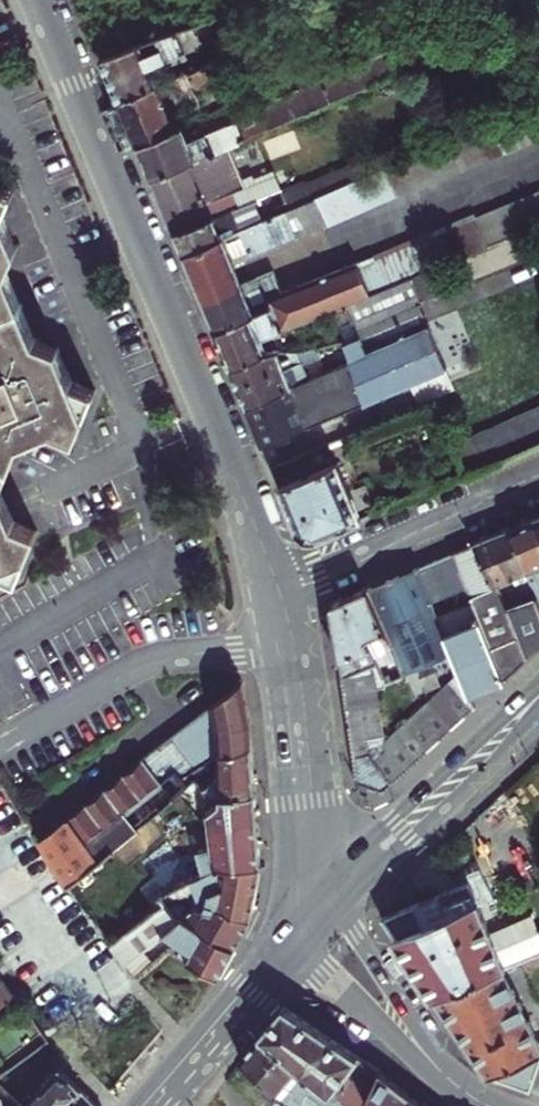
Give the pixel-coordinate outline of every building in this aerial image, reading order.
[(182,52),(175,33),(100,58),(118,102),(156,86),(151,73),(172,65),(170,57),(182,52)] [(118,102),(131,132),(167,118),(166,115),(172,115),(195,106),(221,93),(217,84),(195,93),(194,91),(229,75),(226,67),(236,63),(231,51),(186,75),(184,74),(156,86),(118,102)] [(403,59),(407,67),(414,64),(411,56),(403,59)] [(320,78),(329,100),(362,85),(353,64),(320,78)] [(298,114),(329,100),(320,78),(289,91),(298,114)] [(289,91),(256,105),(265,128),(298,114),(289,91)] [(250,96),(172,129),(136,145),(150,177),(213,150),(227,144),(265,128),(256,105),(252,94),(250,96)] [(281,212),(259,221),(182,254),(195,285),(233,269),(231,264),(292,239),(321,227),(335,221),(350,215),(364,209),(378,203),(394,197),(407,192),(420,187),(433,182),(446,177),(460,172),(473,166),(488,160),(502,155),(516,148),(531,142),(519,115),(505,121),(490,127),(489,125),(475,130),(460,137),(448,142),(434,148),(421,154),(408,159),(395,164),(382,170),(366,177),(352,182),(338,188),(324,194),(309,200),(287,210),(281,212)] [(167,118),(131,132),(133,138),(136,145),(172,129),(169,123),(167,118)] [(150,177),(173,232),(224,212),(218,197),(229,192),(213,150),(150,177)] [(9,190),(0,187),(0,212),(9,190)] [(279,294),(266,299),(269,308),(279,331),(328,311),(345,304),(433,268),(484,248),(498,241),(512,236),(525,230),(538,225),(538,191),(527,195),(513,201),(500,206),(486,212),(472,217),(471,214),(279,294)] [(224,212),(173,232),(182,254),(259,221),(254,210),(233,218),(230,210),(224,212)] [(33,337),(4,268),(13,244),(1,215),(0,214),(0,352),(33,337)] [(358,337),(341,344),(349,363),(318,375),(307,380),(245,406),(262,445),(443,370),(417,306),(423,304),(421,300),(441,291),(433,268),(345,304),(351,318),(358,337)] [(202,301),(239,286),(233,269),(195,285),(202,301)] [(266,299),(279,294),(271,273),(239,286),(202,301),(214,331),(269,308),(266,299)] [(345,304),(328,311),(332,322),(338,324),(351,318),(345,304)] [(279,331),(269,308),(214,331),(229,368),(257,357),(263,354),(257,340),(279,331)] [(19,439),(51,426),(74,435),(93,389),(71,381),(56,347),(33,337),(0,352),(0,431),(19,439)] [(314,348),(318,359),(321,368),(316,369),(318,375),(349,363),(341,344),(340,342),(316,348),(314,348)] [(296,353),(300,363),(318,359),(314,348),(310,349),(296,353)] [(237,386),(283,369),(277,352),(263,354),(257,357),(229,368),(237,386)] [(300,363),(296,353),(287,353),(292,366),(300,363)] [(245,406),(307,380),(300,363),(292,366),(283,369),(237,386),(245,406)] [(513,418),(528,411),(538,406),(538,392),(448,432),(445,433),(451,445),(466,439),(482,431),(498,424),(513,418)] [(528,411),(538,435),(538,406),(528,411)] [(513,418),(527,449),(538,443),(538,435),(528,411),(513,418)] [(513,418),(498,424),(511,455),(527,449),(513,418)] [(498,424),(482,431),(496,462),(511,455),(498,424)] [(0,431),(0,486),(19,439),(0,431)] [(482,431),(466,439),(480,469),(496,462),(482,431)] [(480,469),(466,439),(451,445),(464,476),(480,469)] [(335,462),(328,443),(321,446),(329,465),(335,462)] [(321,446),(271,467),(299,533),(315,539),(360,520),(348,491),(335,462),(329,465),(321,446)] [(17,575),(36,529),(13,519),(0,487),(0,567),(17,575)] [(531,519),(538,537),(538,516),(531,519)] [(531,519),(507,529),(525,572),(532,590),(533,591),(535,596),(538,605),(538,606),(538,537),(531,519)] [(511,578),(525,572),(507,529),(494,535),(511,578)] [(496,585),(511,578),(494,535),(473,544),(491,587),(496,585)] [(491,587),(473,544),(450,554),(464,590),(469,602),(476,620),(489,649),(518,637),(506,607),(496,585),(491,587)] [(450,554),(432,561),(446,597),(464,590),(450,554)] [(446,597),(432,561),(416,569),(430,604),(432,602),(446,597)] [(416,569),(365,590),(392,649),(399,666),(403,675),(450,654),(430,604),(416,569)] [(392,649),(365,590),(347,597),(369,649),(373,658),(392,649)] [(506,607),(518,637),(527,659),(538,648),(538,606),(538,605),(535,596),(529,598),(521,601),(506,607)] [(369,649),(347,597),(332,604),(330,610),(341,681),(360,672),(354,655),(369,649)] [(469,602),(437,615),(444,633),(476,620),(469,602)] [(476,620),(444,633),(453,653),(460,670),(469,695),(502,682),(489,649),(476,620)] [(518,637),(489,649),(502,682),(527,659),(518,637)] [(376,665),(373,659),(366,663),(368,669),(376,665)] [(360,672),(341,681),(343,695),(378,691),(386,690),(382,679),(380,674),(376,665),(368,669),(360,672)] [(399,666),(380,674),(382,679),(388,678),(390,681),(403,675),(399,666)] [(460,670),(437,691),(463,718),(475,707),(469,695),(460,670)] [(250,725),(241,682),(172,736),(197,770),(199,768),(217,754),(252,748),(250,725)] [(378,691),(343,695),(345,712),(381,707),(378,691)] [(437,691),(426,702),(451,729),(463,718),(437,691)] [(426,702),(414,713),(439,740),(451,729),(426,702)] [(381,707),(345,712),(348,727),(383,722),(381,707)] [(414,713),(403,723),(427,750),(439,740),(414,713)] [(383,722),(348,727),(350,743),(386,738),(383,722)] [(403,723),(391,734),(416,761),(427,750),(403,723)] [(391,734),(386,739),(388,753),(404,772),(416,761),(391,734)] [(172,736),(65,820),(83,846),(157,788),(169,803),(176,797),(191,785),(186,778),(197,770),(172,736)] [(386,738),(350,743),(352,758),(368,756),(388,753),(386,739),(386,738)] [(196,781),(217,807),(220,804),(220,797),(255,794),(252,748),(217,754),(219,778),(214,779),(209,782),(199,768),(197,770),(186,778),(191,785),(196,781)] [(404,772),(388,753),(368,756),(393,782),(404,772)] [(368,756),(352,758),(356,783),(382,792),(393,782),(368,756)] [(220,804),(217,807),(206,816),(207,825),(257,821),(255,794),(220,797),(220,804)] [(65,820),(39,840),(69,884),(95,864),(83,846),(65,820)] [(224,870),(259,868),(260,867),(257,821),(207,825),(209,849),(193,851),(204,877),(224,870)] [(224,870),(204,877),(160,895),(164,901),(171,897),(172,900),(196,894),(196,895),(207,892),(205,908),(213,908),(216,905),(249,920),(250,918),(259,868),(224,870)] [(503,972),(505,970),(538,957),(538,935),(532,917),(499,930),(503,941),(494,945),(490,934),(468,883),(382,920),(436,998),(503,972)] [(111,948),(124,966),(140,952),(163,933),(176,921),(165,904),(155,910),(111,948)] [(213,908),(205,908),(191,907),(179,918),(232,948),(249,920),(216,905),(213,908)] [(232,948),(179,918),(176,921),(163,933),(183,951),(180,956),(186,961),(216,976),(232,948)] [(499,930),(490,934),(494,945),(503,941),(499,930)] [(140,952),(124,966),(135,981),(151,965),(140,952)] [(538,1067),(538,1046),(538,1045),(503,972),(436,998),(489,1075),(530,1090),(531,1088),(538,1067)] [(14,996),(2,981),(0,982),(0,1008),(14,996)] [(325,1093),(334,1099),(345,1082),(341,1079),(345,1073),(352,1078),(365,1062),(284,1006),(283,1006),(259,1037),(325,1093)] [(301,1101),(306,1095),(319,1105),(345,1105),(342,1105),(334,1099),(325,1093),(259,1037),(241,1059),(267,1084),(264,1087),(283,1105),(293,1094),(301,1101)] [(378,1074),(379,1073),(365,1062),(342,1105),(345,1105),(366,1105),(367,1103),(365,1102),(378,1074)] [(26,1105),(97,1105),(86,1095),(61,1069),(26,1105)] [(373,1105),(420,1105),(378,1074),(365,1102),(367,1103),(373,1105)] [(284,1105),(297,1105),(301,1101),(293,1094),(283,1105),(284,1105)] [(301,1101),(306,1105),(319,1105),(306,1095),(301,1101)]
